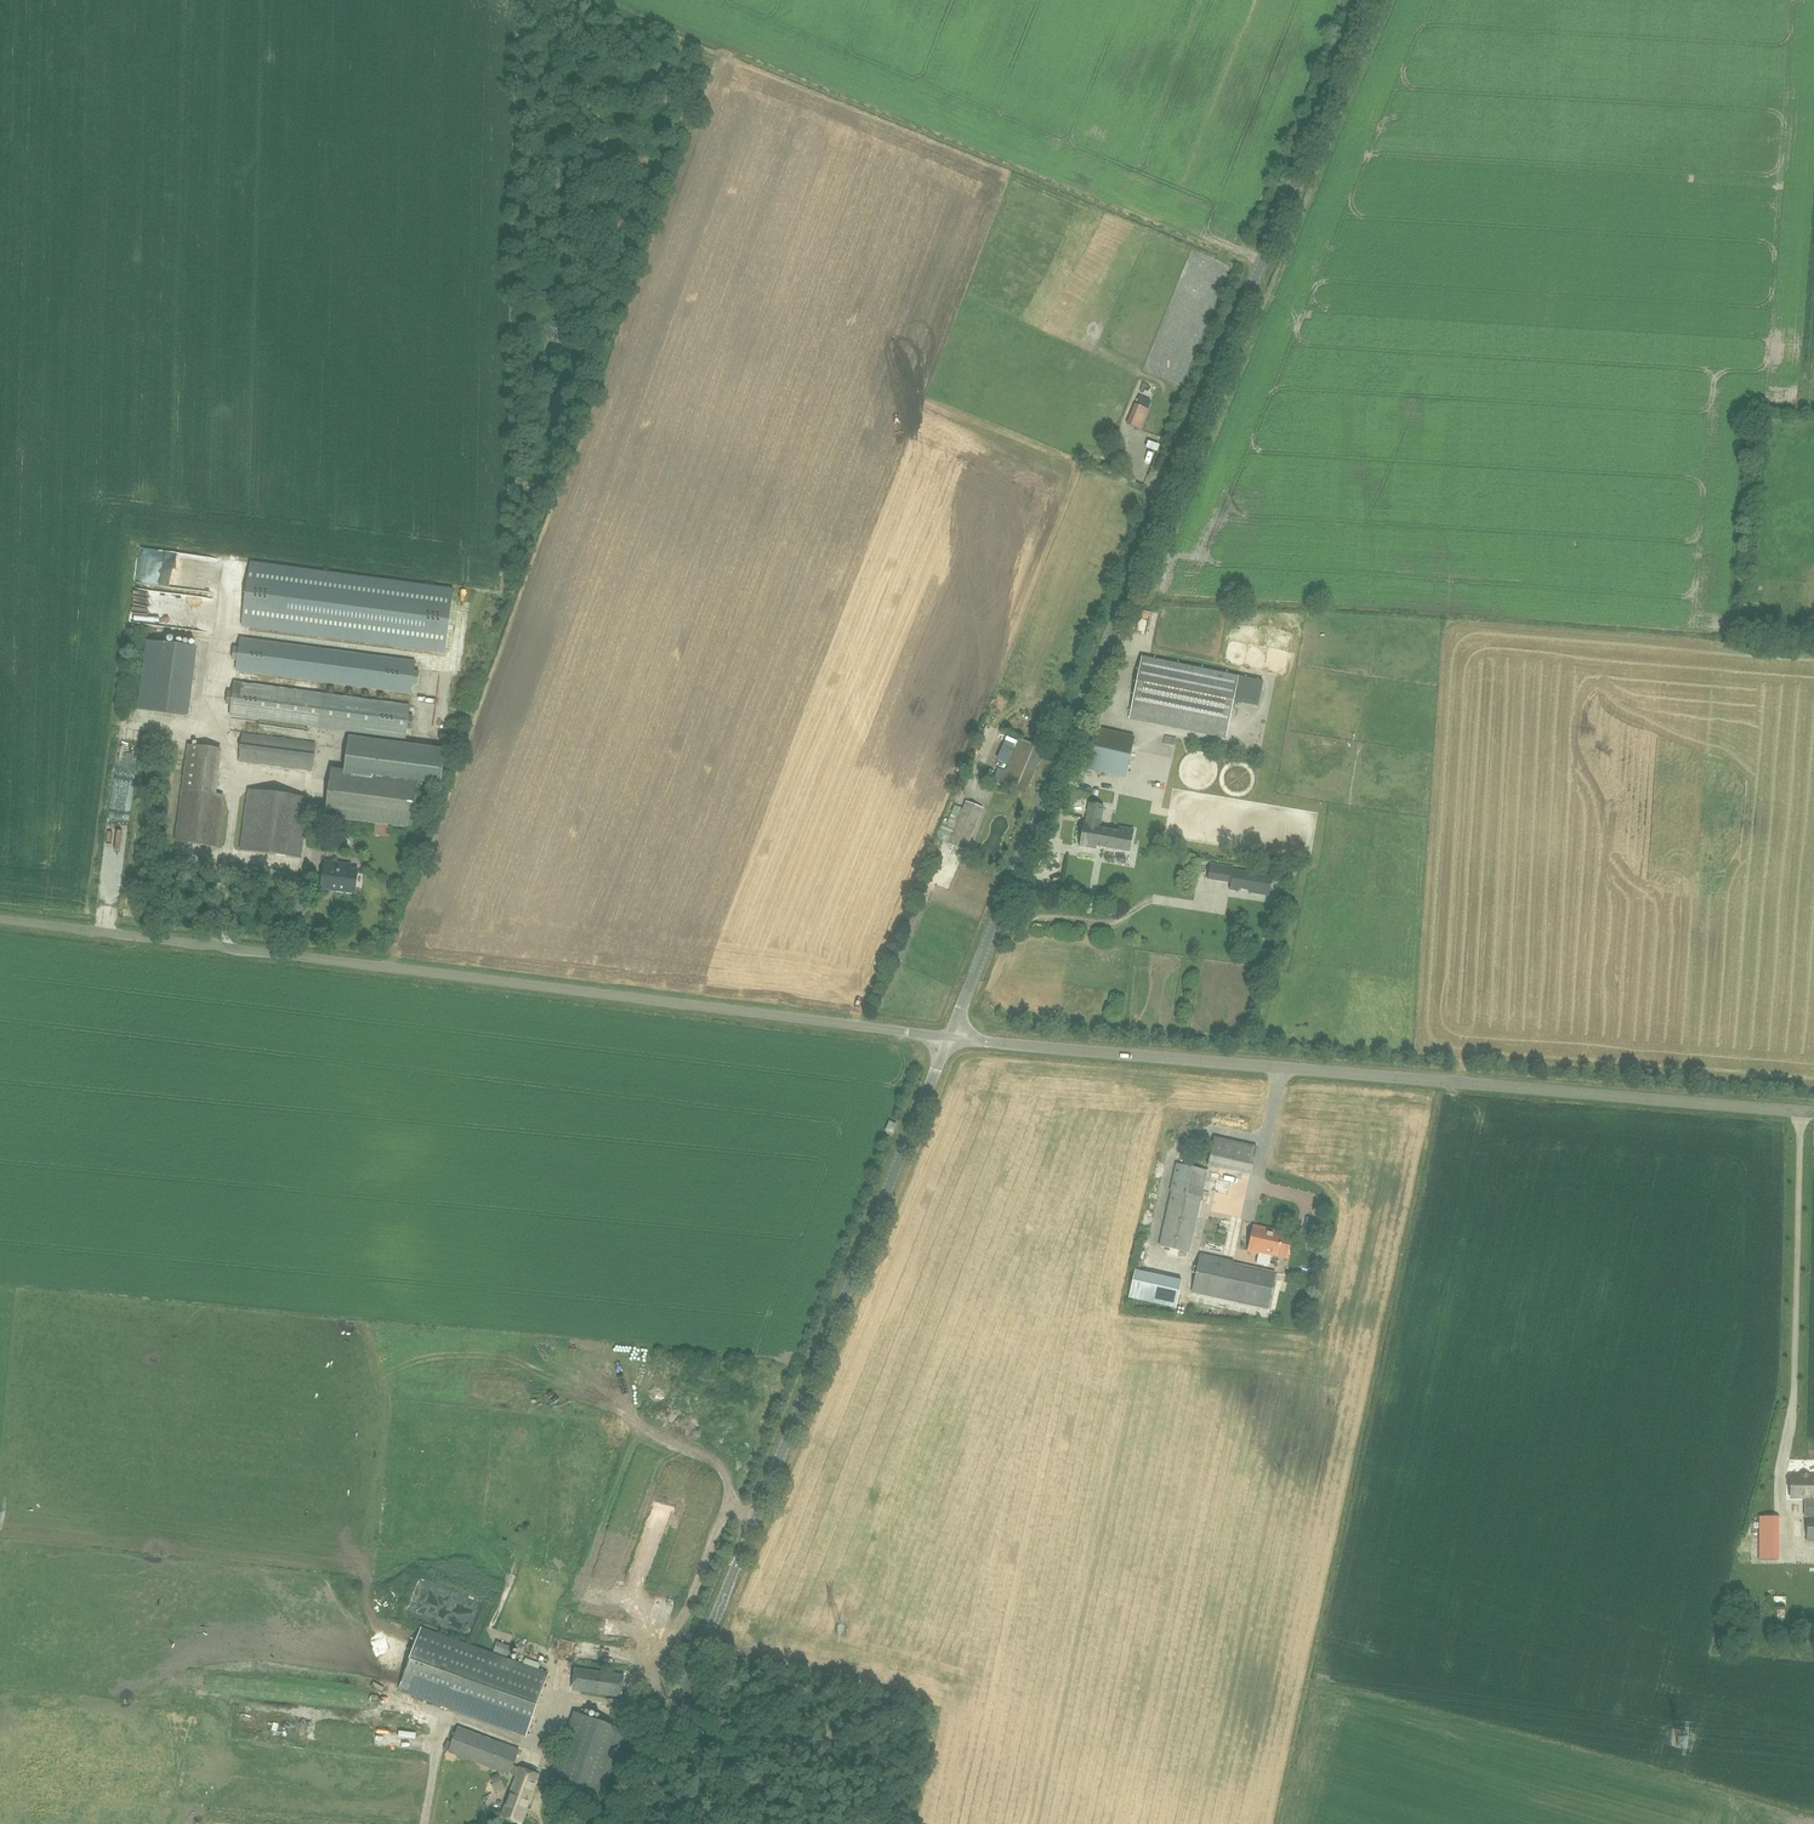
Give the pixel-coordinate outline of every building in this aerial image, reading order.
[(1150,411),(1148,410),(1151,403),(1139,397),(1136,405),(1135,404),(1126,424),(1141,430),(1150,411)] [(454,589),(251,562),(242,627),(445,654),(454,589)] [(416,662),(241,639),(240,649),(234,648),(233,660),(238,661),(237,671),(411,694),(413,684),(418,685),(419,673),(414,672),(416,662)] [(138,710),(187,716),(196,648),(147,641),(138,710)] [(1226,736),(1238,676),(1215,671),(1141,657),(1129,717),(1203,732),(1226,736)] [(234,693),(228,693),(227,705),(232,706),(231,715),(405,739),(407,729),(412,729),(414,717),(408,717),(410,706),(235,682),(234,693)] [(1098,729),(1089,769),(1125,777),(1134,737),(1098,729)] [(311,771),(315,744),(243,735),(239,761),(311,771)] [(442,785),(446,749),(350,737),(345,771),(331,769),(325,818),(412,829),(418,783),(372,777),(373,775),(442,785)] [(1026,796),(1043,748),(1019,738),(1005,771),(998,768),(993,780),(1026,796)] [(223,796),(216,795),(222,750),(188,745),(176,841),(216,847),(223,796)] [(300,858),(308,798),(249,790),(241,850),(300,858)] [(118,812),(132,811),(131,794),(117,795),(118,812)] [(966,851),(983,808),(966,801),(963,809),(955,806),(948,823),(943,821),(936,838),(942,840),(942,841),(966,851)] [(1084,823),(1079,847),(1096,850),(1097,847),(1130,853),(1134,830),(1120,827),(1119,832),(1100,828),(1104,806),(1089,803),(1086,823),(1084,823)] [(354,894),(357,872),(348,871),(348,866),(324,863),(321,889),(354,894)] [(1231,882),(1230,889),(1239,891),(1240,888),(1250,889),(1249,892),(1262,894),(1269,895),(1271,886),(1272,876),(1233,870),(1231,882)] [(893,1134),(897,1125),(890,1122),(886,1131),(893,1134)] [(1250,1176),(1257,1147),(1214,1137),(1208,1166),(1220,1169),(1218,1173),(1227,1176),(1229,1171),(1250,1176)] [(1202,1198),(1208,1171),(1177,1164),(1171,1192),(1172,1192),(1160,1246),(1189,1252),(1200,1198),(1202,1198)] [(1248,1252),(1259,1254),(1257,1264),(1269,1266),(1271,1257),(1272,1255),(1287,1258),(1292,1235),(1277,1232),(1278,1231),(1254,1226),(1248,1252)] [(1192,1292),(1260,1307),(1267,1309),(1275,1272),(1234,1263),(1234,1261),(1201,1254),(1192,1292)] [(1129,1298),(1176,1309),(1183,1281),(1135,1270),(1129,1298)] [(1791,1478),(1791,1479),(1789,1479),(1788,1480),(1788,1488),(1789,1489),(1791,1489),(1791,1497),(1805,1497),(1805,1515),(1807,1516),(1806,1541),(1813,1541),(1813,1478),(1791,1478)] [(1779,1560),(1779,1516),(1759,1516),(1759,1560),(1779,1560)] [(1795,1582),(1795,1574),(1778,1574),(1778,1582),(1795,1582)] [(526,1734),(547,1675),(449,1639),(423,1629),(400,1688),(427,1698),(526,1734)] [(507,1657),(511,1647),(497,1641),(494,1651),(507,1657)] [(621,1697),(624,1675),(575,1668),(572,1689),(621,1697)] [(602,1802),(627,1730),(574,1712),(549,1783),(602,1802)] [(529,1797),(538,1775),(512,1765),(518,1749),(458,1727),(449,1752),(516,1777),(511,1790),(529,1797)] [(498,1774),(490,1778),(493,1785),(501,1781),(498,1774)] [(520,1823),(529,1797),(511,1790),(501,1816),(520,1823)]
